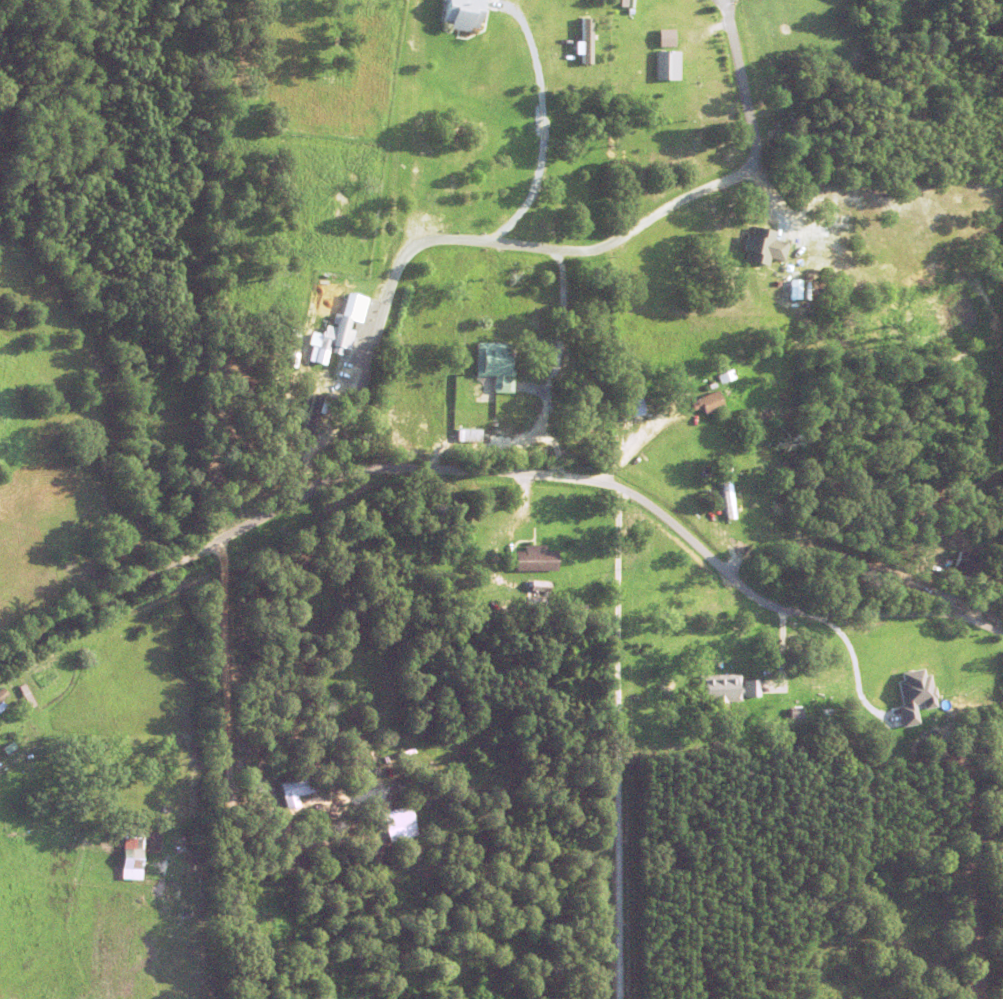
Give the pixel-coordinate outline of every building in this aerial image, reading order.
[(445,1),(443,0),(484,0),(480,26),(442,20),(445,1)] [(591,17),(580,17),(580,63),(590,63),(591,17)] [(658,46),(673,46),(673,28),(658,28),(658,46)] [(656,77),(656,49),(680,49),(680,78),(656,77)] [(792,93),(801,89),(809,103),(799,108),(792,93)] [(467,186),(472,179),(478,184),(473,190),(467,186)] [(786,240),(782,258),(768,255),(767,263),(744,258),(746,248),(743,247),(747,230),(750,231),(751,224),(775,230),(773,237),(786,240)] [(788,298),(788,277),(799,277),(799,298),(788,298)] [(773,279),(781,279),(781,287),(773,287),(773,279)] [(349,317),(350,314),(339,311),(344,296),(356,300),(355,305),(357,306),(353,319),(349,317)] [(349,317),(350,314),(339,311),(334,310),(330,322),(325,320),(317,346),(327,349),(329,341),(348,347),(354,329),(346,326),(349,317)] [(493,390),(494,376),(475,375),(476,339),(515,341),(513,391),(493,390)] [(715,375),(731,367),(735,376),(719,383),(715,375)] [(701,406),(693,410),(689,401),(716,388),(723,404),(704,413),(701,406)] [(624,398),(641,396),(643,413),(626,415),(624,398)] [(276,422),(282,415),(291,421),(286,429),(276,422)] [(461,450),(462,441),(456,441),(456,427),(481,428),(481,450),(461,450)] [(742,460),(724,457),(722,456),(723,452),(725,452),(725,451),(743,454),(742,460)] [(720,478),(729,477),(735,516),(726,518),(720,478)] [(558,549),(558,569),(516,570),(516,549),(525,549),(525,544),(546,544),(546,550),(558,549)] [(953,566),(958,548),(988,556),(984,574),(953,566)] [(531,590),(531,583),(550,584),(550,591),(531,590)] [(526,609),(526,597),(546,598),(546,600),(550,600),(550,610),(526,609)] [(32,672),(41,667),(51,684),(42,689),(32,672)] [(901,726),(917,723),(913,705),(922,703),(922,709),(935,706),(929,674),(923,675),(922,669),(900,673),(902,681),(897,682),(901,705),(897,705),(901,726)] [(759,695),(743,695),(743,694),(741,694),(741,700),(728,700),(728,704),(713,705),(713,700),(699,701),(698,673),(741,673),(742,685),(743,685),(743,678),(759,678),(759,695)] [(10,692),(0,702),(0,686),(2,684),(10,692)] [(790,707),(803,706),(803,722),(791,722),(790,707)] [(824,708),(839,707),(839,715),(824,715),(824,708)] [(962,765),(972,764),(973,771),(963,772),(962,765)] [(281,781),(310,773),(314,790),(286,798),(281,781)] [(388,842),(416,836),(409,806),(381,812),(388,842)] [(368,829),(373,823),(384,832),(379,838),(368,829)] [(123,878),(125,836),(146,837),(144,879),(123,878)]
